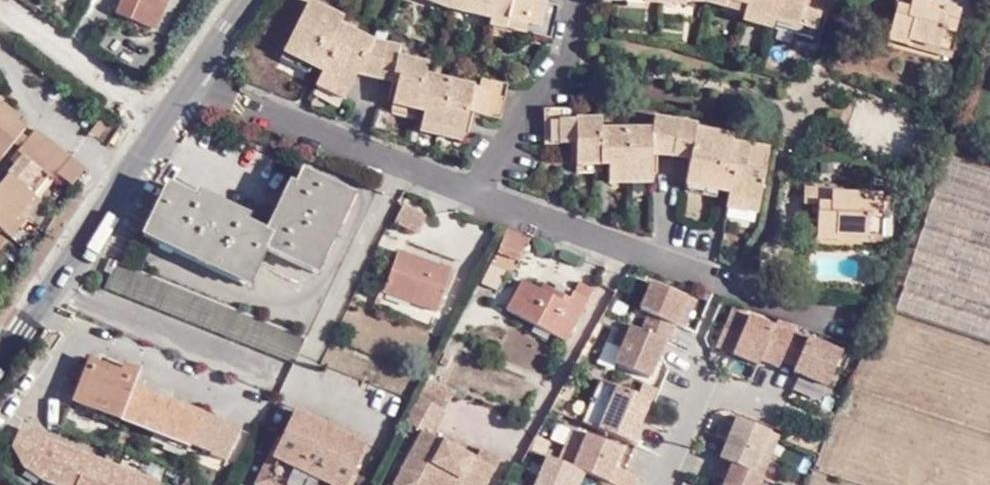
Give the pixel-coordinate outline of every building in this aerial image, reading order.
[(116,11),(153,28),(160,14),(167,0),(120,0),(116,11)] [(160,14),(170,19),(178,0),(167,0),(160,14)] [(389,44),(376,41),(341,24),(344,17),(312,0),(309,0),(283,51),(311,64),(319,49),(331,55),(324,70),(321,76),(349,90),(358,73),(362,65),(400,74),(404,56),(400,55),(401,47),(389,44)] [(536,0),(431,0),(444,5),(491,15),(489,22),(503,25),(504,18),(529,24),(528,31),(551,37),(558,5),(536,0)] [(745,10),(747,3),(736,0),(726,0),(725,4),(745,10)] [(747,3),(745,10),(745,12),(773,20),(799,28),(799,34),(814,38),(821,10),(803,5),(805,0),(736,0),(747,3)] [(908,45),(909,38),(941,46),(945,30),(955,33),(961,10),(926,0),(896,0),(895,3),(901,4),(890,41),(908,45)] [(771,27),(773,20),(745,12),(743,19),(771,27)] [(503,25),(528,31),(529,24),(504,18),(503,25)] [(771,27),(799,34),(799,28),(773,20),(771,27)] [(909,38),(908,45),(952,57),(958,34),(955,33),(945,30),(941,46),(909,38)] [(319,49),(311,64),(324,70),(331,55),(319,49)] [(311,64),(283,51),(280,56),(308,70),(311,64)] [(486,114),(500,117),(508,84),(477,76),(476,84),(427,73),(428,66),(429,61),(404,56),(400,74),(398,82),(394,105),(424,111),(423,117),(422,122),(465,132),(470,110),(472,102),(488,105),(486,114)] [(398,82),(400,74),(362,65),(358,73),(398,82)] [(477,76),(428,66),(427,73),(476,84),(477,76)] [(345,99),(349,90),(321,76),(317,85),(345,99)] [(0,102),(0,107),(7,113),(16,120),(20,115),(1,100),(0,102)] [(470,110),(486,114),(488,105),(472,102),(470,110)] [(394,105),(392,110),(423,117),(424,111),(394,105)] [(573,108),(571,108),(545,107),(545,142),(578,143),(578,164),(602,164),(610,165),(609,174),(653,174),(652,154),(652,129),(603,128),(603,118),(572,118),(573,108)] [(0,122),(0,157),(1,157),(12,142),(20,132),(24,127),(16,120),(7,113),(0,122)] [(655,113),(652,129),(652,154),(674,155),(691,159),(687,184),(718,189),(720,173),(732,175),(730,191),(728,201),(760,205),(769,147),(734,142),(736,133),(699,127),(700,121),(682,118),(655,113)] [(463,139),(465,132),(422,122),(420,130),(463,139)] [(58,171),(69,156),(35,129),(31,133),(27,138),(20,148),(17,151),(23,155),(48,176),(52,179),(58,171)] [(20,132),(12,142),(20,148),(27,138),(20,132)] [(23,155),(0,184),(0,198),(18,213),(33,194),(48,176),(23,155)] [(77,187),(88,171),(69,156),(58,171),(77,187)] [(946,159),(897,308),(989,338),(989,174),(946,159)] [(272,231),(265,228),(247,219),(194,194),(165,180),(143,226),(254,278),(267,250),(309,269),(346,190),(301,168),(295,182),(272,231)] [(720,173),(718,189),(730,191),(732,175),(720,173)] [(653,183),(653,174),(609,174),(610,182),(653,183)] [(289,179),(265,228),(272,231),(295,182),(289,179)] [(718,189),(687,184),(686,190),(717,195),(718,189)] [(869,217),(881,218),(882,193),(833,191),(833,186),(806,185),(806,204),(818,204),(817,241),(838,242),(838,233),(868,234),(869,217)] [(194,194),(247,219),(249,214),(197,189),(194,194)] [(355,195),(346,190),(309,269),(317,273),(355,195)] [(39,199),(33,194),(18,213),(24,218),(39,199)] [(18,213),(0,198),(0,228),(3,231),(18,213)] [(759,212),(760,205),(728,201),(728,207),(759,212)] [(403,204),(394,223),(417,235),(426,216),(403,204)] [(3,231),(10,236),(24,218),(18,213),(3,231)] [(884,217),(881,218),(869,217),(868,234),(838,233),(838,242),(883,244),(884,217)] [(527,256),(536,233),(514,225),(505,248),(527,256)] [(254,278),(143,226),(140,233),(250,286),(254,278)] [(416,294),(413,302),(437,311),(453,268),(399,249),(387,282),(416,294)] [(293,362),(306,335),(110,257),(105,268),(111,270),(105,286),(293,362)] [(502,286),(512,267),(499,260),(489,280),(502,286)] [(570,296),(551,286),(548,292),(540,288),(523,277),(507,307),(567,339),(594,288),(579,280),(570,296)] [(685,325),(696,298),(652,278),(641,306),(649,310),(642,328),(666,338),(669,339),(675,321),(685,325)] [(548,292),(551,286),(543,281),(540,288),(548,292)] [(384,291),(413,302),(416,294),(387,282),(384,291)] [(749,316),(732,308),(726,323),(743,330),(749,316)] [(743,330),(726,323),(715,348),(732,355),(758,366),(761,361),(779,369),(782,363),(793,334),(749,316),(743,330)] [(642,328),(622,319),(614,340),(623,343),(615,360),(650,375),(666,338),(642,328)] [(843,353),(808,338),(808,339),(794,333),(793,334),(782,363),(795,369),(793,374),(828,389),(843,353)] [(238,426),(132,389),(138,372),(116,364),(114,370),(83,359),(65,410),(224,466),(238,426)] [(407,416),(427,428),(395,484),(486,484),(502,457),(481,445),(476,453),(464,446),(452,440),(434,431),(458,386),(429,374),(407,416)] [(651,397),(616,383),(601,376),(583,419),(633,441),(651,397)] [(295,409),(258,484),(348,484),(367,445),(295,409)] [(753,471),(770,429),(732,414),(725,416),(717,433),(728,438),(720,456),(753,471)] [(153,477),(15,429),(0,471),(0,473),(33,484),(150,484),(153,477)] [(779,433),(770,429),(753,471),(754,471),(762,475),(779,433)] [(587,430),(573,465),(578,467),(585,470),(604,478),(621,484),(635,484),(640,473),(615,463),(622,445),(587,430)] [(452,440),(464,446),(465,442),(454,436),(452,440)] [(578,467),(573,465),(548,454),(535,484),(571,484),(578,467)] [(762,475),(754,471),(753,471),(720,456),(714,472),(726,476),(723,484),(758,484),(763,475),(762,475)] [(578,467),(571,484),(578,484),(585,470),(578,467)]
